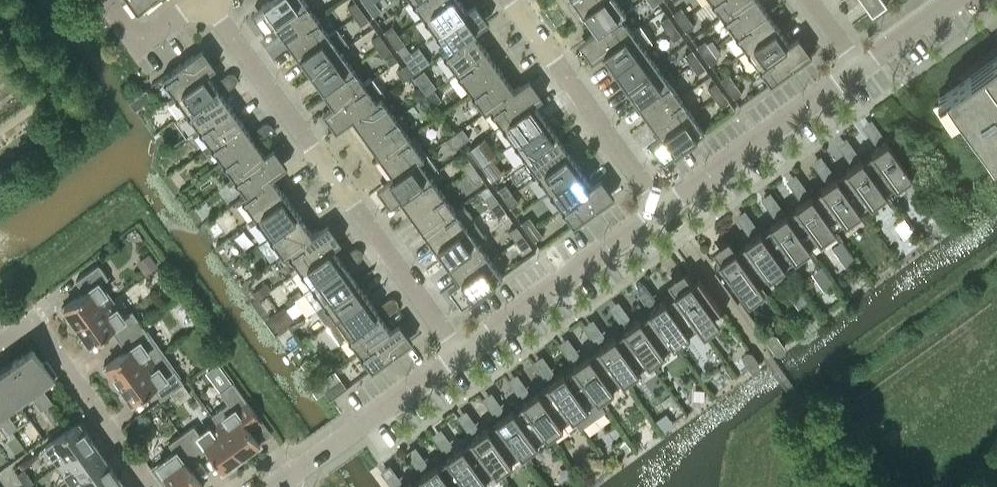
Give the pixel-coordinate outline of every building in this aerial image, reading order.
[(305,0),(268,0),(252,12),(264,29),(274,23),(305,0)] [(285,39),(317,17),(305,0),(274,23),(285,39)] [(347,6),(354,15),(362,10),(355,0),(347,6)] [(445,0),(412,0),(423,16),(445,0)] [(466,10),(459,0),(445,0),(423,16),(435,32),(466,10)] [(598,0),(573,0),(581,12),(598,0)] [(625,12),(617,0),(598,0),(581,12),(595,31),(595,32),(620,14),(621,15),(625,12)] [(722,16),(744,0),(711,0),(722,16)] [(722,16),(734,33),(765,10),(758,0),(744,0),(722,16)] [(872,11),(887,0),(864,0),(872,11)] [(381,10),(374,1),(366,6),(373,16),(381,10)] [(446,48),(447,49),(472,31),(472,32),(488,21),(475,2),(466,9),(466,10),(435,32),(446,48)] [(679,22),(687,16),(681,7),(673,12),(679,22)] [(362,10),(354,15),(361,25),(368,19),(362,10)] [(765,10),(734,33),(746,49),(777,27),(765,10)] [(601,53),(632,31),(621,15),(620,14),(595,32),(595,31),(579,42),(592,60),(601,53)] [(660,21),(667,31),(675,25),(668,16),(660,21)] [(694,25),(687,16),(679,22),(686,31),(694,25)] [(297,56),(329,33),(317,17),(285,39),(297,56)] [(390,39),(398,34),(392,25),(384,30),(390,39)] [(675,25),(667,31),(673,40),(681,34),(675,25)] [(777,27),(746,49),(758,66),(789,43),(777,27)] [(442,51),(457,72),(486,51),(472,32),(472,31),(447,49),(446,48),(442,51)] [(613,69),(644,47),(632,31),(601,53),(613,69)] [(309,72),(340,50),(329,33),(297,56),(309,72)] [(378,48),(386,43),(379,34),(371,39),(378,48)] [(398,34),(390,39),(397,49),(405,43),(398,34)] [(789,43),(758,66),(770,83),(811,54),(798,36),(789,43)] [(696,45),(703,55),(711,49),(704,40),(696,45)] [(392,52),(386,43),(378,48),(384,58),(392,52)] [(162,77),(174,94),(205,72),(215,65),(202,47),(162,77)] [(625,86),(656,64),(644,47),(613,69),(625,86)] [(691,64),(698,58),(692,49),(684,55),(691,64)] [(718,58),(711,49),(703,55),(710,64),(718,58)] [(321,89),(352,67),(340,50),(309,72),(321,89)] [(486,51),(457,72),(471,91),(500,70),(486,51)] [(996,166),(996,55),(945,92),(996,166)] [(698,58),(691,64),(697,73),(705,68),(698,58)] [(412,74),(420,69),(413,59),(405,65),(412,74)] [(636,103),(667,80),(656,64),(625,86),(636,103)] [(403,80),(412,74),(405,65),(396,71),(403,80)] [(333,106),(364,83),(352,67),(321,89),(332,105),(333,106)] [(513,89),(500,70),(471,91),(485,112),(490,108),(489,108),(514,90),(513,89)] [(174,94),(186,111),(217,88),(205,72),(174,94)] [(219,79),(223,84),(236,75),(235,74),(234,73),(233,73),(232,72),(229,72),(228,73),(227,73),(219,79)] [(720,79),(727,88),(735,82),(728,73),(720,79)] [(227,90),(234,84),(236,83),(236,82),(237,81),(237,80),(237,79),(237,78),(237,77),(236,76),(236,75),(223,84),(227,90)] [(489,108),(490,108),(501,124),(532,102),(533,103),(543,96),(530,77),(513,89),(514,90),(489,108)] [(648,119),(679,97),(667,80),(636,103),(648,119)] [(714,97),(722,91),(715,82),(708,88),(714,97)] [(735,82),(727,88),(734,97),(741,92),(735,82)] [(376,99),(364,83),(333,106),(332,105),(323,111),(336,129),(345,123),(352,118),(376,100),(376,99)] [(146,88),(142,90),(139,93),(145,101),(152,96),(146,88)] [(186,111),(198,127),(229,105),(217,88),(186,111)] [(729,101),(722,91),(714,97),(721,106),(729,101)] [(145,101),(139,93),(129,100),(135,108),(145,101)] [(395,116),(381,97),(380,96),(376,99),(376,100),(352,118),(366,137),(395,116)] [(660,136),(691,113),(679,97),(648,119),(660,135),(660,136)] [(532,102),(501,124),(513,141),(544,119),(532,102)] [(198,127),(210,144),(241,121),(229,105),(198,127)] [(704,131),(691,113),(660,136),(660,135),(650,142),(663,160),(704,131)] [(395,116),(366,137),(380,157),(409,136),(395,116)] [(544,119),(513,141),(525,157),(556,135),(544,119)] [(210,144),(222,160),(253,138),(241,121),(210,144)] [(259,134),(271,125),(271,124),(270,123),(269,123),(268,122),(267,122),(266,122),(265,122),(264,122),(263,123),(255,129),(259,134)] [(271,125),(259,134),(262,139),(270,134),(271,133),(272,132),(272,131),(273,130),(273,129),(273,127),(272,126),(271,125)] [(454,133),(461,143),(469,137),(462,127),(454,133)] [(461,143),(454,133),(445,139),(452,149),(461,143)] [(556,135),(525,157),(537,174),(568,152),(556,135)] [(419,160),(424,156),(409,136),(380,157),(393,175),(394,176),(418,158),(419,160)] [(222,160),(234,177),(265,154),(264,154),(253,138),(222,160)] [(861,158),(886,192),(885,190),(895,183),(896,185),(912,174),(887,139),(871,151),(872,152),(863,159),(862,157),(861,158)] [(287,165),(273,147),(264,154),(265,154),(234,177),(245,192),(246,193),(270,176),(271,177),(277,172),(287,165)] [(480,165),(488,159),(481,150),(473,155),(480,165)] [(568,152),(537,174),(549,191),(580,168),(568,152)] [(430,175),(419,160),(418,158),(394,176),(393,175),(386,180),(387,180),(377,187),(390,204),(399,198),(430,175)] [(836,176),(860,210),(861,210),(860,208),(869,202),(870,203),(886,192),(861,158),(846,169),(847,170),(837,177),(836,176)] [(461,164),(467,174),(475,168),(469,159),(461,164)] [(495,168),(488,159),(480,165),(487,174),(495,168)] [(475,168),(467,174),(474,183),(482,177),(475,168)] [(580,168),(549,191),(561,207),(592,185),(591,184),(580,168)] [(411,214),(442,192),(430,175),(399,198),(411,214)] [(240,196),(255,216),(284,195),(271,177),(270,176),(246,193),(245,192),(240,196)] [(810,194),(835,229),(836,228),(834,227),(844,220),(845,221),(860,210),(836,176),(820,187),(821,188),(812,195),(811,194),(810,194)] [(573,225),(604,202),(614,195),(601,177),(591,184),(592,185),(561,207),(573,225)] [(504,198),(512,192),(505,183),(497,188),(504,198)] [(423,231),(454,208),(442,192),(411,214),(423,231)] [(484,197),(491,207),(499,201),(492,192),(484,197)] [(518,201),(512,192),(504,198),(510,207),(518,201)] [(785,212),(810,247),(810,246),(809,245),(819,238),(820,240),(835,229),(810,194),(795,205),(796,207),(787,213),(786,212),(785,212)] [(255,216),(269,236),(298,215),(284,195),(255,216)] [(506,210),(499,201),(491,207),(498,216),(506,210)] [(435,247),(466,225),(454,208),(423,231),(435,247)] [(760,231),(784,265),(785,265),(784,263),(793,256),(794,258),(810,247),(785,212),(770,223),(771,225),(761,232),(760,230),(760,231)] [(284,256),(288,253),(288,252),(312,234),(298,215),(269,236),(284,256)] [(528,231),(535,225),(529,216),(521,222),(528,231)] [(288,252),(288,253),(300,269),(331,246),(331,247),(341,240),(328,223),(319,229),(318,229),(312,234),(288,252)] [(447,264),(478,242),(466,225),(435,247),(447,264)] [(515,240),(523,234),(516,225),(508,231),(515,240)] [(535,225),(528,231),(534,240),(542,235),(535,225)] [(735,250),(758,282),(768,274),(769,276),(784,265),(760,231),(744,241),(745,243),(736,250),(735,250)] [(523,234),(515,240),(522,249),(529,244),(523,234)] [(712,250),(720,261),(714,266),(736,297),(743,293),(744,294),(759,283),(758,282),(735,250),(736,250),(728,238),(712,250)] [(846,266),(855,259),(842,240),(832,247),(846,266)] [(458,280),(490,258),(478,242),(447,264),(458,280)] [(300,269),(312,285),(343,263),(331,247),(331,246),(300,269)] [(348,259),(361,250),(360,249),(359,248),(358,247),(357,247),(356,247),(355,247),(354,247),(352,248),(345,254),(348,259)] [(361,250),(348,259),(352,264),(360,259),(361,258),(362,257),(362,256),(362,255),(363,254),(362,253),(362,251),(361,250)] [(502,275),(490,258),(458,280),(449,287),(461,304),(471,298),(502,275)] [(77,324),(111,299),(100,283),(108,277),(99,263),(76,280),(84,291),(61,307),(67,316),(70,314),(77,324)] [(312,285),(323,302),(355,280),(343,263),(312,285)] [(691,282),(683,271),(667,282),(675,293),(676,293),(698,324),(700,326),(715,315),(714,313),(720,309),(698,277),(691,282)] [(323,302),(335,319),(367,296),(355,280),(323,302)] [(302,292),(299,289),(290,295),(293,299),(302,292)] [(650,309),(674,344),(690,333),(688,331),(698,324),(676,293),(675,293),(666,300),(665,298),(650,309)] [(335,319),(347,335),(378,313),(367,296),(335,319)] [(380,303),(384,309),(397,300),(396,298),(395,298),(394,297),(392,297),(390,297),(389,297),(388,298),(380,303)] [(111,299),(77,324),(84,334),(81,336),(88,345),(110,328),(118,339),(141,322),(132,310),(123,316),(111,299)] [(398,301),(397,300),(384,309),(388,314),(395,309),(397,308),(397,307),(398,306),(398,305),(398,304),(398,302),(398,301)] [(674,344),(650,309),(649,310),(650,311),(641,318),(640,316),(624,327),(649,362),(664,351),(663,349),(672,343),(674,344)] [(378,313),(347,335),(359,352),(390,329),(378,313)] [(141,322),(118,339),(126,350),(103,366),(109,375),(112,373),(119,383),(150,360),(153,358),(141,341),(150,335),(141,322)] [(390,329),(359,352),(372,369),(403,347),(412,340),(399,322),(390,329)] [(649,362),(624,327),(624,328),(625,329),(615,336),(614,335),(599,346),(623,380),(639,369),(638,368),(647,361),(648,362),(649,362)] [(767,338),(768,342),(774,350),(776,352),(779,352),(782,351),(783,348),(782,344),(776,336),(773,334),(769,335),(767,338)] [(14,359),(47,405),(52,401),(41,386),(57,374),(47,359),(43,362),(32,346),(14,359)] [(623,380),(599,346),(598,346),(599,348),(590,354),(589,353),(574,364),(598,398),(613,387),(612,386),(622,379),(623,381),(623,380)] [(744,359),(750,367),(753,369),(757,369),(759,366),(759,364),(758,362),(752,353),(749,351),(745,352),(743,355),(744,359)] [(153,358),(150,360),(119,383),(126,392),(123,394),(130,403),(152,387),(161,398),(184,382),(162,352),(153,358)] [(18,402),(30,394),(41,409),(47,405),(14,359),(0,370),(0,377),(18,402)] [(598,398),(574,364),(573,364),(574,366),(565,373),(564,371),(548,382),(573,417),(588,406),(587,404),(596,397),(598,399),(598,398)] [(12,430),(17,426),(6,411),(18,402),(0,377),(0,414),(12,430)] [(341,378),(330,386),(336,395),(347,387),(341,378)] [(262,444),(245,422),(256,413),(233,381),(219,390),(228,402),(211,414),(216,421),(241,455),(251,448),(253,451),(262,444)] [(573,417),(548,382),(548,383),(549,384),(539,391),(538,389),(523,400),(547,435),(563,424),(562,422),(571,415),(572,417),(573,417)] [(336,395),(330,386),(324,391),(330,399),(336,395)] [(547,435),(523,400),(522,401),(523,402),(514,409),(513,407),(497,418),(522,453),(537,442),(536,440),(546,434),(547,435)] [(6,434),(12,430),(0,414),(0,426),(6,434)] [(522,453),(497,418),(497,419),(498,420),(488,427),(487,426),(472,437),(497,471),(512,460),(511,459),(520,452),(521,453),(522,453)] [(181,433),(197,456),(208,448),(224,471),(233,465),(231,462),(241,455),(216,421),(200,433),(194,424),(181,433)] [(58,463),(92,439),(84,428),(81,430),(76,423),(45,445),(58,463)] [(181,433),(168,442),(174,451),(152,467),(163,482),(168,479),(174,486),(203,486),(187,464),(197,456),(181,433)] [(472,437),(471,437),(473,439),(463,445),(462,444),(447,455),(470,486),(475,486),(487,478),(485,477),(495,470),(496,472),(497,471),(472,437)] [(71,481),(102,459),(97,452),(100,450),(92,439),(58,463),(71,481)] [(447,455),(446,455),(447,457),(438,464),(437,462),(421,473),(431,486),(470,486),(447,455)] [(117,474),(109,463),(106,465),(102,459),(71,481),(75,486),(99,486),(117,474)] [(17,473),(26,486),(33,481),(24,468),(17,473)] [(421,473),(422,475),(412,482),(411,480),(402,486),(431,486),(421,473)] [(125,485),(117,474),(99,486),(123,486),(125,485)]
